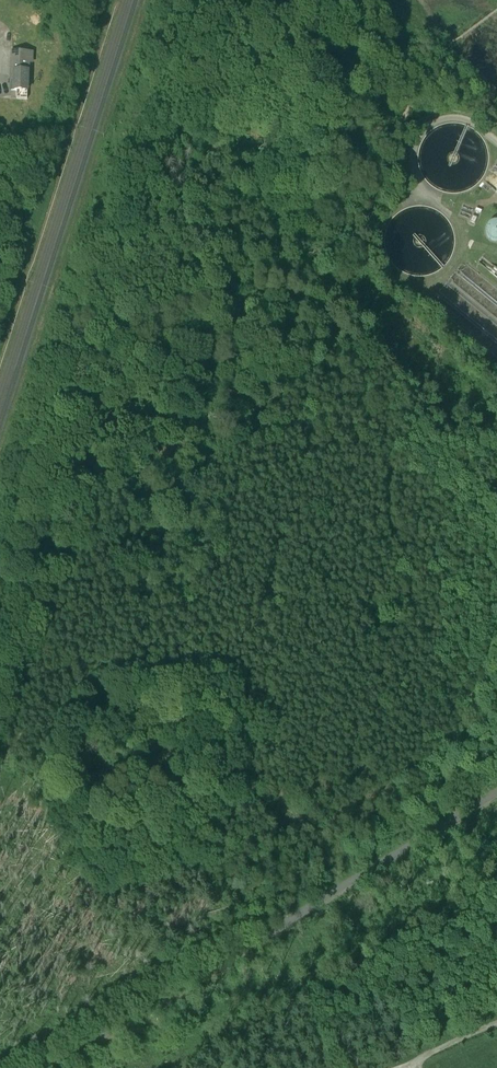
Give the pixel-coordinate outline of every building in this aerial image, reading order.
[(10,40),(9,49),(26,50),(29,50),(30,41),(10,40)] [(26,50),(9,49),(9,73),(13,73),(13,78),(15,78),(25,78),(26,50)] [(25,78),(15,78),(14,86),(25,86),(25,78)] [(487,198),(484,202),(484,206),(485,209),(487,214),(491,216),(494,216),(496,216),(496,195),(494,194),(490,196),(487,198)]
